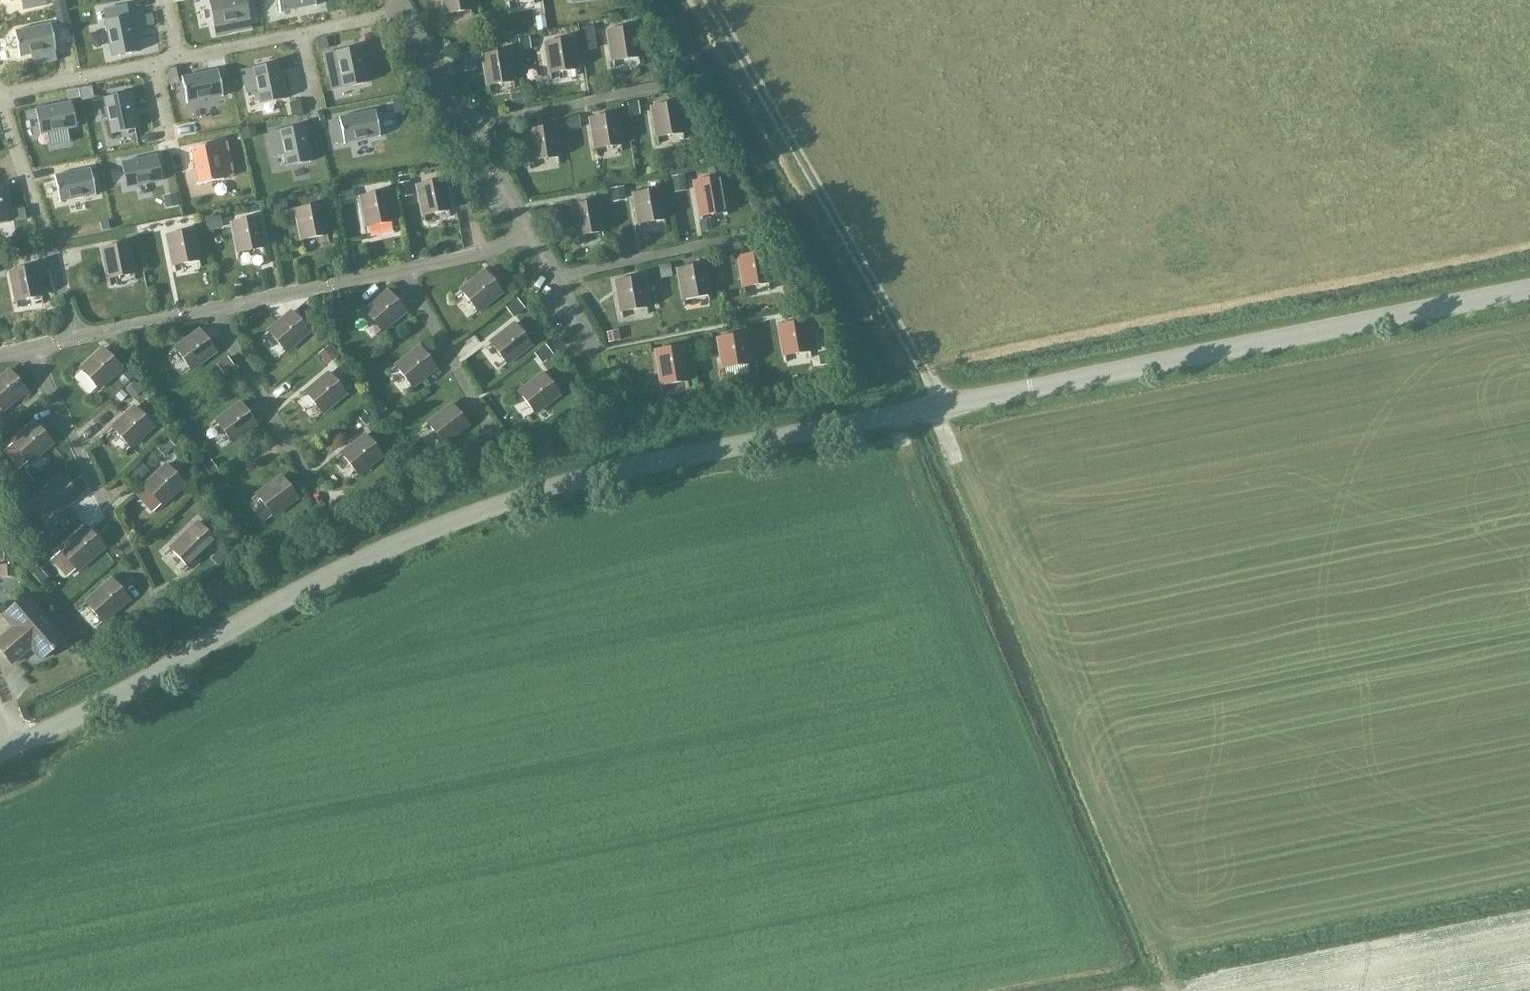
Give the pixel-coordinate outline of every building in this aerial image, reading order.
[(22,9),(45,5),(44,0),(20,0),(22,9)] [(207,0),(213,25),(225,23),(228,34),(251,29),(249,18),(245,0),(210,0),(207,0)] [(279,13),(280,12),(314,5),(314,6),(315,5),(314,0),(277,0),(279,13)] [(470,0),(443,0),(446,20),(448,20),(446,13),(470,9),(471,16),(472,16),(470,0)] [(128,12),(92,19),(97,42),(107,40),(109,46),(110,53),(143,46),(141,32),(133,34),(128,12)] [(14,30),(13,31),(19,57),(20,57),(20,56),(30,54),(33,65),(56,60),(54,50),(55,50),(49,23),(48,23),(48,24),(15,31),(14,30)] [(639,63),(633,26),(607,31),(613,68),(614,67),(613,60),(637,57),(638,64),(639,63)] [(577,75),(571,39),(545,43),(551,80),(552,79),(551,73),(574,69),(576,76),(577,75)] [(335,51),(323,53),(328,77),(339,75),(341,87),(366,82),(359,46),(335,51)] [(308,72),(317,70),(312,49),(302,51),(308,72)] [(514,88),(508,51),(482,55),(488,92),(490,92),(488,85),(512,81),(513,88),(514,88)] [(252,67),(241,70),(245,93),(256,91),(259,104),(284,99),(276,63),(252,67)] [(168,69),(165,75),(166,82),(178,80),(175,68),(168,69)] [(182,77),(181,77),(186,103),(188,103),(187,102),(221,96),(222,96),(217,69),(216,70),(216,71),(182,77)] [(128,93),(103,98),(111,134),(136,129),(128,93)] [(71,102),(34,109),(40,134),(76,127),(71,102)] [(683,139),(677,102),(651,107),(657,143),(659,143),(657,136),(681,133),(682,139),(683,139)] [(338,119),(327,121),(332,144),(343,142),(343,144),(344,143),(378,136),(378,137),(379,136),(374,110),(373,110),(373,111),(339,118),(339,117),(338,117),(338,119)] [(622,151),(616,114),(590,118),(596,155),(597,155),(596,148),(620,144),(621,151),(622,151)] [(279,130),(267,132),(272,156),(283,153),(285,166),(310,161),(303,125),(279,130)] [(559,163),(553,126),(527,130),(533,167),(535,167),(533,160),(557,156),(558,163),(559,163)] [(503,130),(493,131),(495,141),(504,140),(503,130)] [(10,142),(7,132),(0,134),(0,145),(10,142)] [(216,143),(189,148),(189,149),(190,149),(197,183),(196,183),(196,184),(223,179),(223,178),(233,176),(226,142),(216,144),(216,143)] [(0,150),(0,161),(13,159),(10,148),(0,150)] [(157,155),(121,162),(126,188),(162,180),(157,155)] [(55,175),(54,175),(59,202),(60,202),(60,201),(94,194),(94,195),(95,195),(90,168),(88,168),(89,169),(55,176),(55,175)] [(727,218),(720,177),(694,181),(701,223),(702,223),(701,216),(725,212),(726,219),(727,218)] [(425,222),(424,215),(447,210),(449,217),(450,217),(443,180),(417,185),(424,222),(425,222)] [(9,222),(1,186),(0,186),(0,223),(9,222)] [(351,189),(340,191),(342,198),(353,196),(351,189)] [(665,226),(659,189),(633,193),(639,230),(641,230),(639,223),(663,219),(664,226),(665,226)] [(368,233),(367,226),(390,222),(392,228),(393,228),(386,192),(360,197),(367,233),(368,233)] [(603,238),(597,201),(571,205),(577,242),(579,242),(577,235),(601,231),(602,238),(603,238)] [(287,203),(275,205),(275,206),(277,215),(289,212),(287,203)] [(304,246),(302,239),(326,235),(327,241),(328,241),(321,205),(295,210),(302,246),(304,246)] [(23,208),(11,210),(13,221),(25,219),(23,208)] [(540,211),(542,221),(553,220),(551,209),(540,211)] [(218,217),(207,219),(208,220),(210,231),(220,229),(218,217)] [(240,259),(238,252),(262,248),(263,254),(264,254),(257,218),(231,223),(238,259),(240,259)] [(175,272),(174,265),(197,261),(199,267),(200,267),(193,231),(167,236),(174,272),(175,272)] [(110,285),(109,278),(132,274),(133,280),(135,280),(127,244),(102,249),(109,285),(110,285)] [(744,286),(768,282),(769,289),(770,289),(764,252),(738,257),(744,293),(746,293),(744,286)] [(668,264),(661,265),(663,276),(670,275),(668,264)] [(684,298),(707,294),(709,301),(710,301),(703,264),(677,269),(684,305),(685,305),(684,298)] [(18,307),(16,301),(40,296),(41,303),(42,302),(35,266),(9,271),(17,308),(18,307)] [(456,296),(461,291),(476,310),(470,314),(471,315),(500,292),(484,272),(455,295),(456,296)] [(648,313),(641,277),(615,281),(622,318),(623,318),(622,311),(645,307),(647,314),(648,313)] [(360,316),(365,312),(380,330),(375,334),(376,335),(404,311),(387,291),(359,315),(360,316)] [(507,307),(513,315),(521,308),(516,301),(507,307)] [(263,337),(268,332),(284,350),(279,355),(280,356),(308,332),(291,312),(262,336),(263,337)] [(785,355),(808,351),(809,358),(811,358),(804,321),(778,325),(785,362),(786,362),(785,355)] [(485,348),(490,344),(505,362),(500,367),(501,368),(530,345),(513,324),(484,347),(485,348)] [(170,353),(175,349),(190,369),(184,373),(185,374),(215,352),(199,330),(169,352),(170,353)] [(724,368),(748,364),(749,370),(750,370),(744,333),(718,338),(724,375),(725,374),(724,368)] [(689,387),(681,346),(655,350),(663,392),(664,391),(663,385),(686,381),(687,387),(689,387)] [(390,371),(396,367),(410,386),(405,390),(406,391),(435,368),(418,347),(389,370),(390,371)] [(76,374),(81,370),(97,388),(92,392),(93,393),(120,368),(102,349),(75,373),(76,374)] [(227,358),(219,363),(224,372),(233,366),(227,358)] [(130,367),(123,374),(129,380),(136,374),(130,367)] [(2,409),(0,410),(0,412),(26,390),(9,370),(0,377),(0,407),(2,409)] [(300,398),(305,393),(320,412),(315,416),(316,417),(344,393),(328,373),(299,397),(300,398)] [(513,397),(519,393),(533,412),(528,416),(528,417),(558,395),(542,374),(512,396),(513,397)] [(211,426),(216,422),(230,441),(225,445),(226,446),(256,424),(240,403),(210,425),(211,426)] [(422,429),(428,424),(443,443),(437,447),(438,448),(467,425),(451,405),(422,428),(422,429)] [(108,433),(113,428),(129,446),(124,451),(125,452),(152,427),(134,407),(107,432),(108,433)] [(363,410),(357,415),(365,425),(371,420),(363,410)] [(7,447),(12,443),(28,461),(22,466),(23,467),(51,443),(34,423),(6,446),(7,447)] [(336,459),(342,454),(357,473),(351,478),(352,479),(381,456),(365,435),(336,458),(336,459)] [(164,455),(173,446),(166,438),(156,447),(164,455)] [(478,442),(468,446),(470,453),(480,449),(478,442)] [(139,491),(144,487),(161,504),(156,509),(156,510),(183,484),(165,465),(138,490),(139,491)] [(26,473),(17,480),(25,488),(33,481),(26,473)] [(33,501),(38,496),(54,515),(48,519),(49,520),(78,496),(61,476),(32,500),(33,501)] [(252,499),(257,495),(271,515),(266,519),(267,520),(296,498),(281,476),(251,499),(252,499)] [(225,492),(218,482),(211,487),(218,497),(225,492)] [(75,519),(69,511),(63,516),(69,524),(75,519)] [(171,549),(176,544),(192,562),(187,566),(188,567),(215,542),(197,522),(170,548),(171,549)] [(55,555),(64,548),(79,566),(70,573),(71,574),(103,547),(86,527),(54,554),(55,555)] [(226,561),(231,557),(225,548),(219,552),(226,561)] [(0,565),(0,578),(13,577),(14,576),(13,564),(11,565),(5,565),(0,565)] [(38,570),(33,575),(41,583),(46,578),(38,570)] [(84,605),(89,600),(105,618),(100,623),(101,624),(129,599),(111,579),(83,604),(84,605)] [(25,595),(2,615),(12,627),(0,637),(0,651),(11,664),(30,648),(40,660),(64,640),(25,595)] [(120,625),(113,616),(108,621),(115,629),(120,625)]
